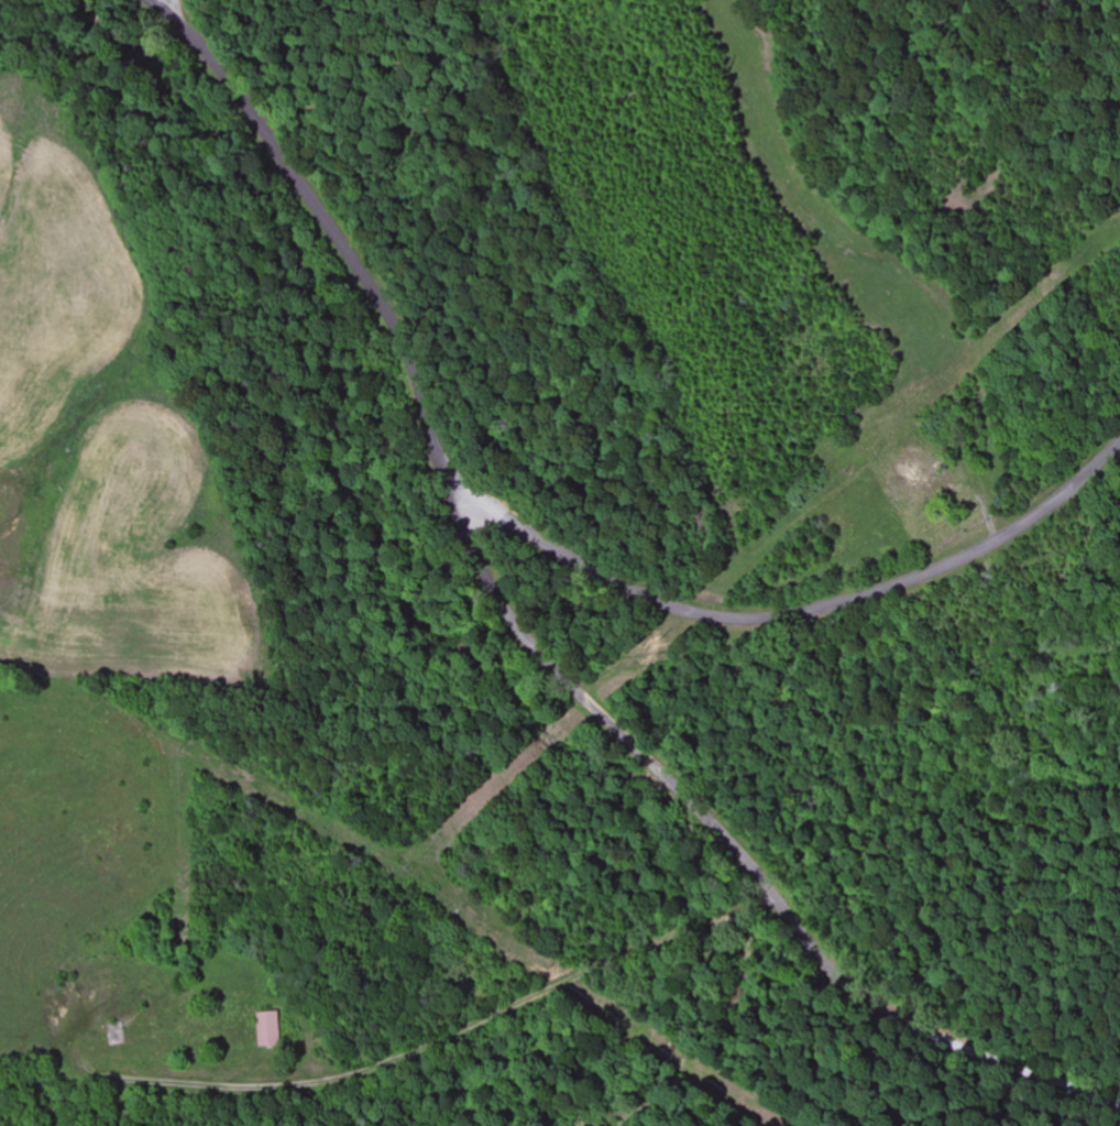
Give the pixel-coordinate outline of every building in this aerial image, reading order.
[(284,1046),(281,1011),(256,1014),(259,1049),(284,1046)]
